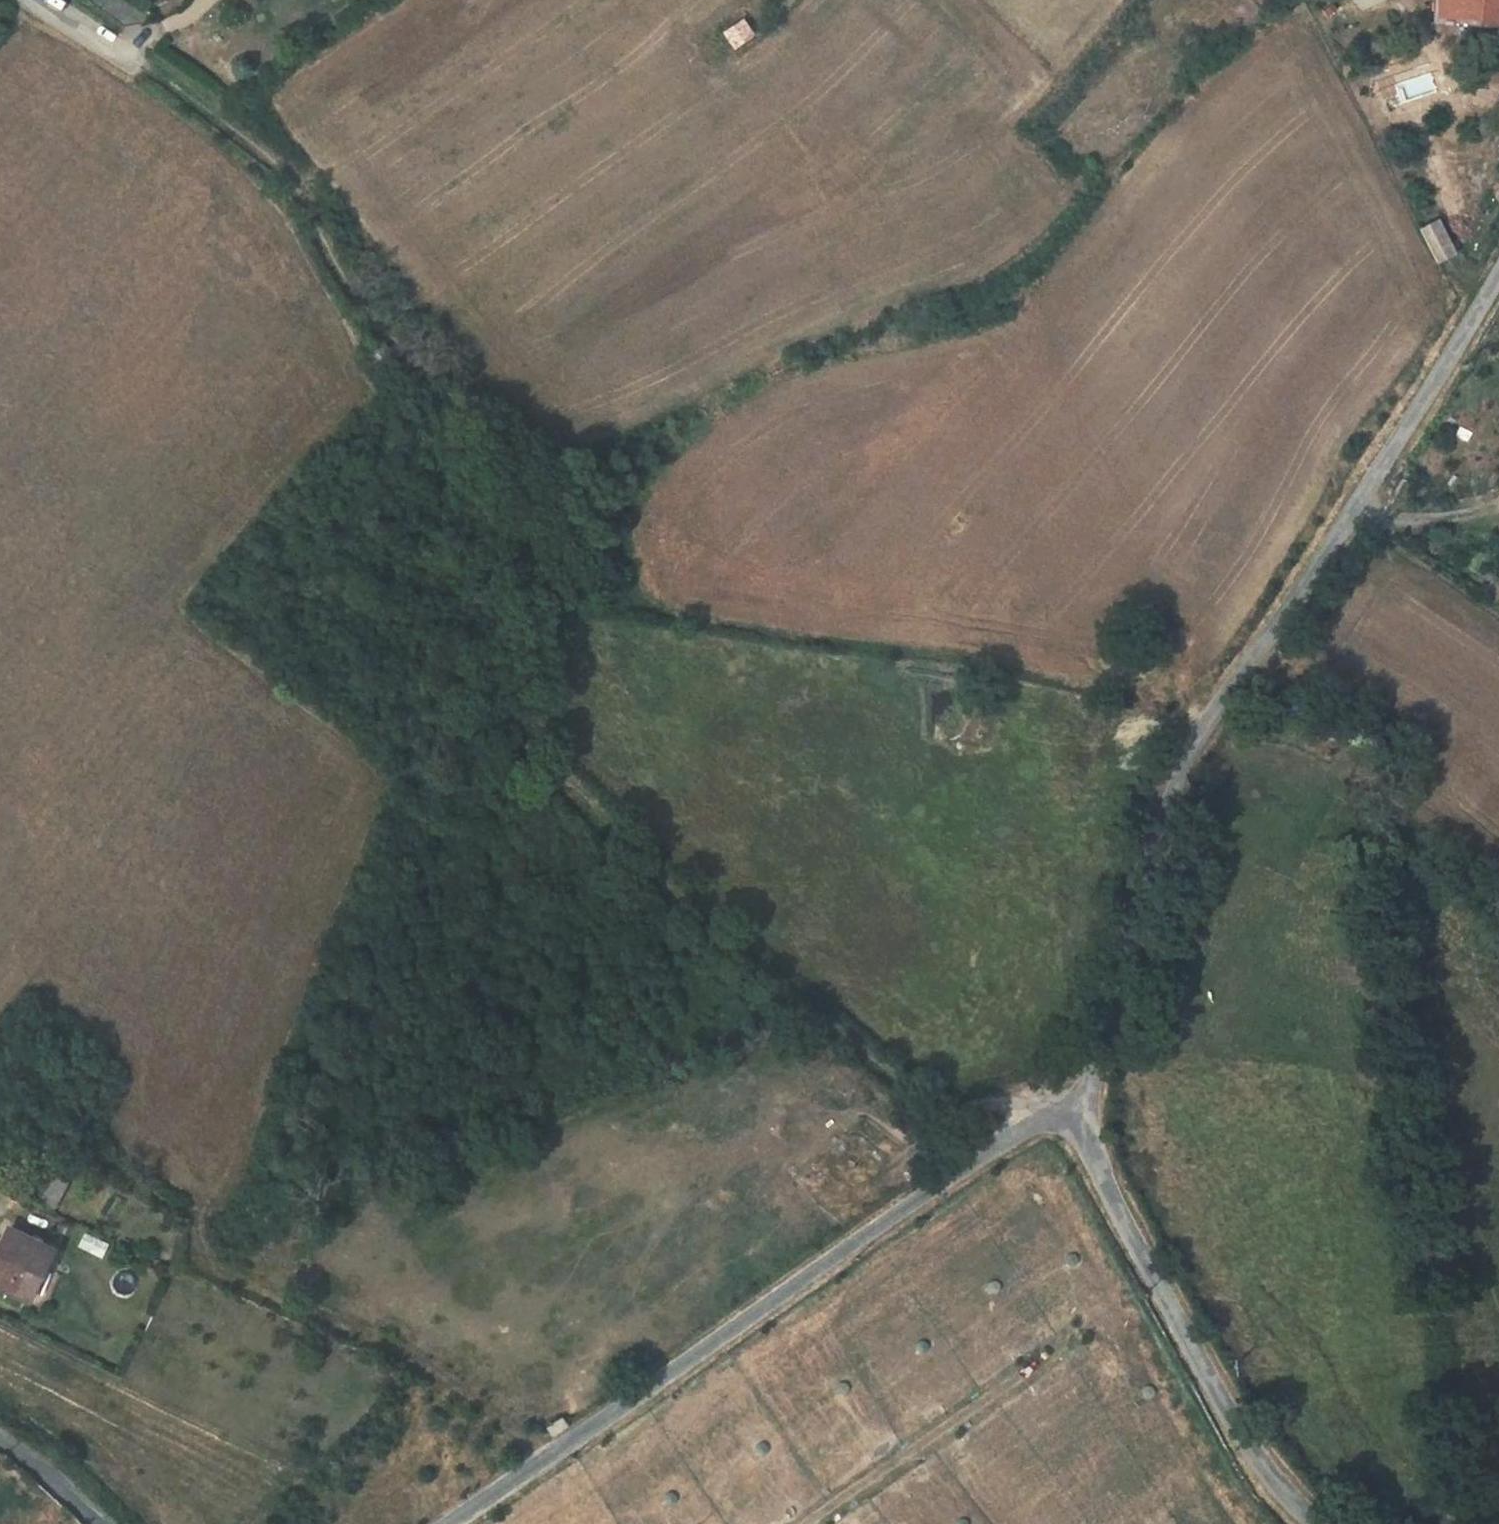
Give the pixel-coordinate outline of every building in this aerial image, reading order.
[(134,0),(88,0),(124,27),(143,24),(151,13),(134,0)] [(1433,25),(1482,28),(1482,21),(1483,14),(1442,12),(1442,0),(1434,0),(1433,25)] [(1442,12),(1483,14),(1482,21),(1498,22),(1498,0),(1442,0),(1442,12)] [(736,48),(754,36),(743,20),(725,32),(736,48)] [(1438,220),(1420,229),(1438,263),(1455,254),(1438,220)] [(68,1183),(52,1174),(45,1185),(39,1182),(30,1198),(54,1210),(68,1183)] [(9,1229),(0,1246),(5,1249),(0,1260),(0,1287),(28,1301),(53,1251),(9,1229)] [(109,1244),(86,1233),(79,1246),(102,1257),(109,1244)] [(562,1418),(547,1428),(553,1437),(562,1429),(563,1430),(568,1427),(562,1418)]
